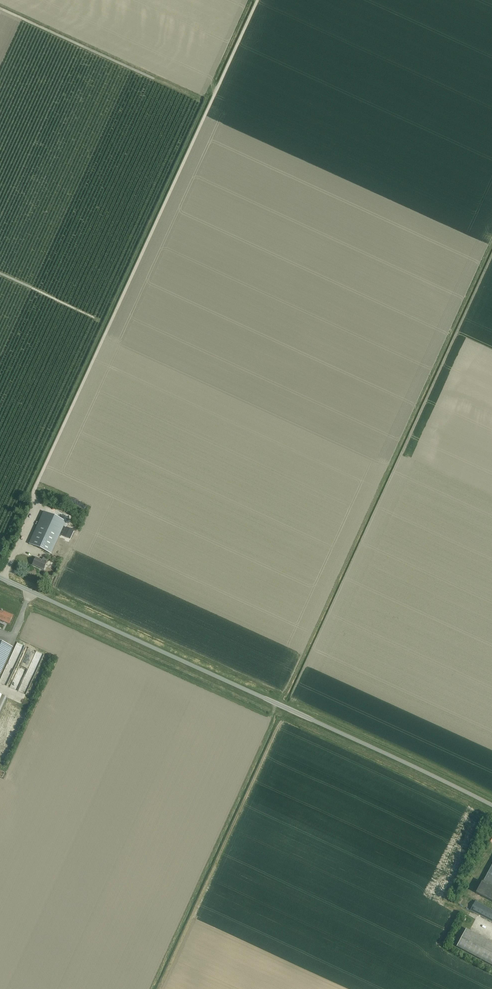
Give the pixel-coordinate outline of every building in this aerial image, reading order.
[(51,554),(65,522),(44,512),(29,544),(51,554)] [(44,570),(48,560),(43,558),(42,560),(36,557),(32,565),(44,570)] [(13,616),(2,611),(3,610),(2,610),(1,611),(0,610),(0,620),(9,624),(13,616)] [(12,647),(0,641),(0,674),(12,647)] [(40,657),(32,672),(37,674),(45,659),(40,657)] [(483,882),(491,887),(491,864),(483,882)] [(483,882),(482,882),(476,893),(491,901),(491,887),(483,882)] [(475,901),(470,911),(491,922),(491,910),(475,901)] [(456,946),(491,965),(491,943),(466,928),(456,946)]
